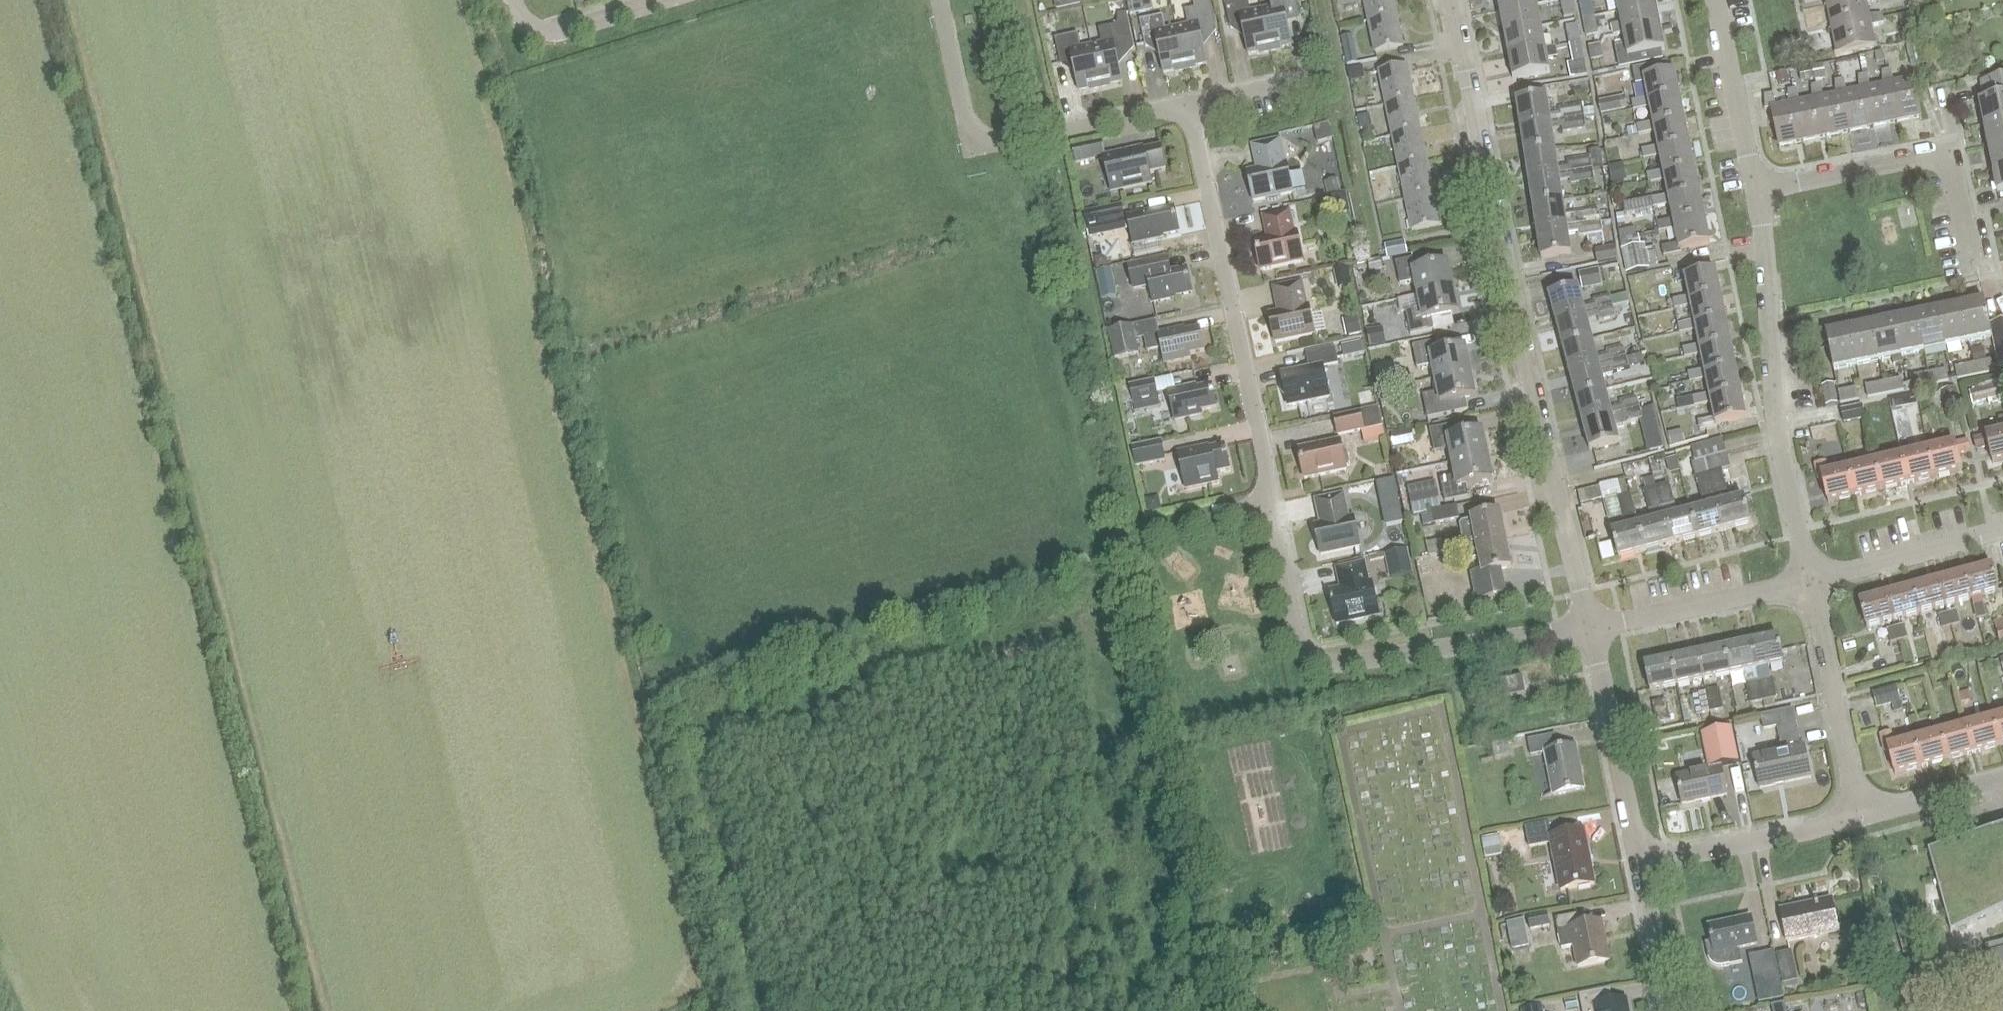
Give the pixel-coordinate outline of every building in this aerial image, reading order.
[(1152,10),(1150,0),(1131,0),(1134,14),(1152,10)] [(1188,26),(1176,28),(1185,70),(1196,67),(1195,66),(1206,63),(1200,35),(1217,32),(1210,0),(1203,0),(1193,2),(1194,9),(1185,11),(1188,26)] [(1261,10),(1251,13),(1248,0),(1237,0),(1225,3),(1230,29),(1242,26),(1248,54),(1259,52),(1260,54),(1270,52),(1261,10)] [(1286,22),(1298,19),(1294,0),(1270,0),(1272,8),(1261,10),(1270,52),(1280,50),(1280,48),(1291,45),(1286,22)] [(1367,22),(1395,16),(1392,0),(1362,0),(1367,22)] [(1498,12),(1534,5),(1533,0),(1495,0),(1498,12)] [(1560,0),(1563,18),(1574,16),(1571,0),(1562,0),(1560,0)] [(1593,17),(1590,0),(1587,0),(1579,1),(1582,19),(1593,17)] [(1619,12),(1648,6),(1656,5),(1655,0),(1617,0),(1619,12)] [(1825,6),(1830,29),(1869,21),(1868,15),(1866,2),(1877,0),(1852,0),(1825,6)] [(1534,5),(1498,12),(1502,34),(1538,27),(1534,5)] [(1661,27),(1656,5),(1648,6),(1619,12),(1621,24),(1610,26),(1612,36),(1623,34),(1661,27)] [(1122,81),(1116,53),(1134,49),(1127,14),(1119,15),(1117,26),(1099,29),(1102,44),(1092,46),(1100,88),(1111,86),(1110,84),(1122,81)] [(1868,15),(1869,21),(1830,29),(1835,53),(1874,45),(1870,26),(1883,24),(1882,15),(1868,15)] [(1185,70),(1176,28),(1166,31),(1163,16),(1140,21),(1145,47),(1157,44),(1163,73),(1175,70),(1175,72),(1185,70)] [(1402,47),(1395,16),(1367,22),(1373,53),(1402,47)] [(1593,17),(1582,19),(1585,38),(1596,36),(1593,17)] [(1568,45),(1579,43),(1576,26),(1565,28),(1568,45)] [(1542,50),(1538,27),(1502,34),(1506,57),(1542,50)] [(1665,50),(1661,27),(1623,34),(1628,57),(1665,50)] [(1917,38),(1914,27),(1902,30),(1905,41),(1917,38)] [(1090,90),(1100,88),(1092,46),(1081,49),(1078,34),(1055,38),(1060,65),(1072,62),(1079,91),(1090,88),(1090,90)] [(1922,63),(1917,39),(1905,42),(1910,66),(1922,63)] [(1583,61),(1579,43),(1568,45),(1572,63),(1583,61)] [(1598,45),(1587,47),(1589,59),(1600,57),(1598,45)] [(1552,48),(1542,50),(1506,57),(1510,80),(1547,73),(1544,59),(1554,58),(1552,48)] [(1355,52),(1345,54),(1348,66),(1358,64),(1355,52)] [(1631,100),(1633,111),(1649,107),(1648,103),(1679,96),(1674,71),(1669,72),(1667,62),(1633,69),(1636,83),(1644,81),(1647,97),(1631,100)] [(1814,80),(1825,77),(1823,64),(1814,65),(1811,66),(1814,80)] [(1347,70),(1347,71),(1350,82),(1365,78),(1363,68),(1362,66),(1347,70)] [(1377,73),(1384,105),(1412,100),(1406,67),(1377,73)] [(1798,70),(1801,83),(1813,80),(1810,67),(1798,70)] [(1881,85),(1888,83),(1896,123),(1920,118),(1912,78),(1893,82),(1890,69),(1882,71),(1881,85)] [(1788,81),(1786,71),(1776,73),(1778,83),(1788,81)] [(1857,90),(1864,88),(1873,128),(1896,123),(1888,83),(1881,85),(1869,87),(1867,74),(1858,76),(1857,90)] [(1984,125),(2002,120),(2002,77),(1981,81),(1985,100),(1979,101),(1984,125)] [(1834,95),(1841,93),(1849,133),(1873,128),(1864,88),(1857,90),(1846,92),(1843,79),(1834,81),(1834,95)] [(1810,100),(1817,98),(1826,138),(1849,133),(1841,93),(1834,95),(1822,97),(1820,84),(1810,86),(1810,100)] [(1786,105),(1794,103),(1802,143),(1826,138),(1817,98),(1810,100),(1798,102),(1795,89),(1787,91),(1786,105)] [(1794,103),(1786,105),(1775,107),(1772,94),(1765,96),(1764,110),(1770,109),(1778,148),(1802,143),(1794,103)] [(1628,110),(1625,96),(1598,102),(1601,116),(1628,110)] [(1637,125),(1639,135),(1654,132),(1653,127),(1684,121),(1679,96),(1648,103),(1649,107),(1652,122),(1637,125)] [(1517,103),(1521,128),(1550,124),(1560,122),(1559,115),(1549,117),(1546,98),(1517,103)] [(1384,105),(1390,137),(1419,131),(1412,100),(1384,105)] [(1592,108),(1583,109),(1584,118),(1594,116),(1595,116),(1593,108),(1592,108)] [(1560,123),(1583,120),(1581,110),(1559,113),(1559,115),(1560,123)] [(1369,115),(1358,117),(1360,130),(1371,128),(1369,115)] [(1583,120),(1560,123),(1561,129),(1562,134),(1584,130),(1583,120)] [(1984,125),(1988,146),(2002,143),(2002,120),(1984,125)] [(1642,149),(1644,159),(1659,156),(1658,151),(1689,145),(1684,121),(1653,127),(1654,132),(1657,146),(1642,149)] [(1550,124),(1521,128),(1525,154),(1554,150),(1551,131),(1561,129),(1560,123),(1560,122),(1550,124)] [(1390,137),(1397,168),(1426,163),(1419,131),(1390,137)] [(1259,170),(1247,172),(1254,201),(1265,199),(1269,200),(1272,200),(1275,200),(1278,198),(1281,196),(1293,193),(1292,192),(1305,189),(1302,173),(1289,176),(1286,164),(1285,164),(1280,140),(1252,146),(1256,164),(1258,164),(1259,170)] [(1149,174),(1166,170),(1160,147),(1144,151),(1143,147),(1105,155),(1102,142),(1092,144),(1092,143),(1072,148),(1075,163),(1095,159),(1095,158),(1104,156),(1112,192),(1151,184),(1149,174)] [(1988,146),(1992,168),(2002,166),(2002,143),(1988,146)] [(1662,170),(1646,173),(1648,182),(1663,179),(1663,175),(1694,169),(1689,145),(1658,151),(1659,156),(1662,170)] [(1587,148),(1589,161),(1567,165),(1567,167),(1568,175),(1591,171),(1591,170),(1604,168),(1600,146),(1587,148)] [(1608,148),(1609,163),(1623,162),(1622,147),(1608,148)] [(1554,150),(1525,154),(1529,180),(1568,175),(1567,167),(1557,169),(1554,150)] [(1397,168),(1403,200),(1432,195),(1426,163),(1397,168)] [(1627,180),(1624,163),(1609,166),(1612,183),(1627,180)] [(1992,168),(1997,192),(2002,190),(2002,166),(1992,168)] [(1668,205),(1667,200),(1699,193),(1694,169),(1663,175),(1663,179),(1667,195),(1652,198),(1654,208),(1668,205)] [(1591,171),(1568,175),(1569,181),(1570,186),(1593,182),(1591,171)] [(1568,175),(1529,180),(1533,206),(1562,202),(1559,183),(1569,181),(1568,175)] [(1341,194),(1337,179),(1324,183),(1328,197),(1341,194)] [(1673,229),(1672,224),(1704,218),(1699,193),(1667,200),(1668,205),(1671,220),(1657,223),(1658,232),(1673,229)] [(1333,197),(1337,215),(1350,212),(1346,194),(1333,197)] [(1432,195),(1403,200),(1410,231),(1439,225),(1432,195)] [(1654,208),(1652,198),(1633,202),(1635,212),(1654,208)] [(1562,202),(1533,206),(1537,232),(1566,228),(1565,220),(1562,202)] [(1121,205),(1084,213),(1089,238),(1126,230),(1121,205)] [(1157,210),(1128,216),(1133,244),(1163,237),(1163,236),(1179,232),(1174,208),(1158,212),(1157,210)] [(1254,241),(1260,271),(1303,262),(1297,232),(1295,233),(1290,211),(1263,217),(1267,239),(1254,241)] [(1601,223),(1599,211),(1575,214),(1575,218),(1565,220),(1566,228),(1601,223)] [(1616,215),(1617,225),(1625,224),(1623,214),(1616,215)] [(1672,224),(1673,229),(1677,244),(1661,247),(1663,256),(1680,252),(1679,248),(1709,242),(1704,218),(1672,224)] [(1566,228),(1568,236),(1578,234),(1578,238),(1603,235),(1601,223),(1566,228)] [(1566,228),(1537,232),(1541,259),(1570,254),(1568,236),(1566,228)] [(1619,240),(1620,249),(1626,274),(1650,269),(1645,244),(1640,245),(1638,236),(1619,240)] [(1403,241),(1384,246),(1387,257),(1405,253),(1403,241)] [(1616,248),(1595,252),(1597,264),(1617,260),(1616,248)] [(1093,257),(1096,270),(1108,267),(1107,260),(1100,255),(1093,257)] [(1176,296),(1192,293),(1187,269),(1171,272),(1168,258),(1129,266),(1134,289),(1149,286),(1153,303),(1176,298),(1176,296)] [(1368,262),(1370,273),(1383,270),(1380,259),(1368,262)] [(1419,260),(1396,264),(1400,285),(1415,282),(1418,296),(1452,290),(1447,265),(1421,271),(1419,260)] [(1098,270),(1103,299),(1117,296),(1113,267),(1098,270)] [(1599,269),(1579,273),(1582,289),(1602,285),(1599,269)] [(1689,305),(1689,302),(1720,296),(1715,271),(1683,277),(1687,296),(1672,299),(1674,309),(1689,305)] [(1302,282),(1273,288),(1277,305),(1278,305),(1280,312),(1269,315),(1275,343),(1314,334),(1308,306),(1307,307),(1302,282)] [(1420,309),(1406,312),(1411,335),(1433,331),(1454,327),(1452,316),(1457,315),(1452,290),(1418,296),(1420,309)] [(1548,298),(1554,322),(1583,315),(1594,312),(1593,305),(1581,309),(1576,290),(1548,298)] [(1720,296),(1689,302),(1689,305),(1693,321),(1677,324),(1679,334),(1695,330),(1694,326),(1725,320),(1720,296)] [(1594,313),(1611,308),(1608,298),(1592,302),(1593,305),(1594,312),(1594,313)] [(1983,299),(1960,304),(1968,341),(1991,336),(1983,299)] [(1960,304),(1938,309),(1946,346),(1968,341),(1960,304)] [(1611,308),(1594,313),(1596,320),(1597,323),(1614,319),(1611,308)] [(1923,351),(1946,346),(1938,309),(1915,313),(1923,351)] [(1594,312),(1583,315),(1554,322),(1561,347),(1590,340),(1585,323),(1596,320),(1594,313),(1594,312)] [(1893,318),(1901,355),(1902,355),(1923,351),(1915,313),(1893,318)] [(1361,333),(1357,316),(1342,319),(1345,337),(1361,333)] [(1879,360),(1892,357),(1893,365),(1903,362),(1902,355),(1901,355),(1893,318),(1871,323),(1879,360)] [(1725,320),(1694,326),(1695,330),(1698,345),(1682,348),(1684,358),(1700,354),(1699,351),(1730,344),(1725,320)] [(1992,325),(2001,364),(2002,363),(2002,322),(1992,325)] [(1856,365),(1879,360),(1871,323),(1848,327),(1856,365)] [(1138,354),(1133,326),(1109,331),(1115,359),(1138,354)] [(1385,344),(1382,327),(1366,330),(1369,347),(1385,344)] [(1856,365),(1848,327),(1827,332),(1834,369),(1856,365)] [(1204,351),(1200,329),(1185,332),(1184,329),(1159,334),(1159,335),(1144,338),(1147,352),(1162,348),(1165,363),(1190,358),(1190,354),(1204,351)] [(1590,340),(1561,347),(1569,374),(1597,366),(1607,363),(1606,356),(1595,359),(1590,340)] [(1363,354),(1361,342),(1341,346),(1344,358),(1363,354)] [(1432,366),(1435,381),(1469,374),(1464,350),(1438,355),(1436,344),(1413,348),(1417,369),(1432,366)] [(1699,351),(1700,354),(1703,370),(1687,373),(1689,382),(1705,379),(1704,375),(1735,368),(1730,344),(1699,351)] [(1334,348),(1307,354),(1310,369),(1282,375),(1285,385),(1282,387),(1281,389),(1281,391),(1282,394),(1284,395),(1287,395),(1289,406),(1328,398),(1322,367),(1338,364),(1334,348)] [(1608,364),(1625,359),(1622,349),(1605,354),(1606,356),(1607,363),(1608,364)] [(1625,359),(1608,364),(1609,370),(1610,374),(1628,370),(1625,359)] [(1973,363),(1974,372),(1975,375),(1992,371),(1990,359),(1973,363)] [(1607,363),(1597,366),(1569,374),(1575,398),(1604,391),(1599,373),(1609,370),(1608,364),(1607,363)] [(1975,375),(1974,372),(1973,363),(1955,367),(1957,379),(1975,375)] [(1735,368),(1704,375),(1705,379),(1708,393),(1692,397),(1694,406),(1710,403),(1709,399),(1740,392),(1735,368)] [(1928,373),(1930,383),(1948,380),(1945,369),(1928,373)] [(1930,383),(1928,373),(1910,376),(1912,387),(1930,383)] [(1474,397),(1469,374),(1435,381),(1438,393),(1423,396),(1428,419),(1467,411),(1464,399),(1474,397)] [(1386,389),(1383,375),(1373,378),(1376,391),(1386,389)] [(1883,382),(1886,393),(1903,390),(1900,378),(1883,382)] [(1154,381),(1130,386),(1134,402),(1157,397),(1154,381)] [(1886,393),(1883,382),(1865,386),(1867,397),(1886,393)] [(1837,403),(1832,384),(1821,386),(1826,406),(1837,403)] [(1969,393),(1972,405),(2002,397),(1998,385),(1969,393)] [(1196,390),(1196,386),(1169,392),(1175,421),(1202,415),(1201,411),(1217,408),(1212,386),(1196,390)] [(1674,397),(1672,387),(1658,390),(1661,400),(1674,397)] [(1838,391),(1841,403),(1858,399),(1856,388),(1838,391)] [(1958,404),(1954,388),(1941,391),(1945,407),(1958,404)] [(1604,391),(1575,398),(1582,424),(1611,417),(1621,415),(1620,410),(1610,413),(1604,391)] [(1709,399),(1710,403),(1713,418),(1698,421),(1700,431),(1716,427),(1716,424),(1745,417),(1740,392),(1709,399)] [(1901,398),(1890,400),(1892,410),(1904,408),(1901,398)] [(1621,415),(1639,410),(1637,403),(1620,407),(1620,410),(1621,415)] [(1840,410),(1843,423),(1865,419),(1862,405),(1840,410)] [(1379,426),(1376,409),(1334,417),(1338,435),(1379,426)] [(1639,410),(1621,415),(1625,428),(1642,424),(1639,410)] [(1621,415),(1611,417),(1582,424),(1590,451),(1618,444),(1615,431),(1625,429),(1625,428),(1621,415)] [(1470,423),(1452,426),(1430,431),(1435,453),(1449,450),(1452,464),(1488,457),(1486,446),(1482,432),(1472,434),(1470,423)] [(1814,425),(1815,436),(1838,435),(1837,424),(1814,425)] [(1414,443),(1411,429),(1390,433),(1392,447),(1414,443)] [(1986,434),(1987,435),(1975,438),(1978,450),(1991,446),(1995,462),(2002,460),(2002,430),(1986,434)] [(1680,431),(1668,434),(1671,445),(1682,443),(1680,431)] [(1342,451),(1341,446),(1340,440),(1298,449),(1305,479),(1346,470),(1345,467),(1348,466),(1350,464),(1347,452),(1345,451),(1342,451)] [(1160,441),(1132,447),(1137,467),(1165,461),(1160,441)] [(1967,441),(1955,444),(1954,443),(1928,449),(1935,476),(1961,470),(1958,453),(1969,451),(1967,441)] [(1178,453),(1186,489),(1218,482),(1216,473),(1230,470),(1225,446),(1209,449),(1208,446),(1178,453)] [(1928,449),(1902,455),(1908,483),(1935,476),(1928,449)] [(1715,493),(1729,489),(1727,480),(1745,475),(1743,464),(1732,467),(1729,454),(1706,460),(1710,473),(1715,493)] [(1902,455),(1876,461),(1882,489),(1908,483),(1902,455)] [(1488,457),(1452,464),(1455,476),(1440,480),(1445,502),(1468,497),(1466,486),(1493,481),(1488,457)] [(1829,501),(1856,495),(1849,467),(1829,472),(1827,461),(1816,464),(1820,480),(1824,479),(1829,501)] [(1876,461),(1849,467),(1856,495),(1882,489),(1876,461)] [(1703,496),(1706,508),(1692,511),(1698,537),(1725,530),(1715,493),(1710,473),(1697,476),(1703,496)] [(1393,480),(1378,483),(1382,507),(1398,504),(1393,480)] [(1578,494),(1581,506),(1618,497),(1618,496),(1621,495),(1617,480),(1599,485),(1600,489),(1578,494)] [(1670,483),(1657,486),(1662,507),(1676,503),(1670,483)] [(1645,490),(1648,502),(1650,510),(1662,507),(1657,486),(1645,490)] [(1732,501),(1729,489),(1715,493),(1725,530),(1752,523),(1745,498),(1732,501)] [(1441,509),(1437,490),(1409,496),(1414,515),(1441,509)] [(1632,493),(1621,495),(1618,496),(1623,517),(1624,517),(1636,514),(1632,493)] [(1344,494),(1315,500),(1321,525),(1315,526),(1321,555),(1360,547),(1354,518),(1349,519),(1344,494)] [(1161,510),(1158,497),(1146,500),(1148,513),(1161,510)] [(1645,550),(1672,543),(1665,518),(1662,507),(1650,510),(1653,521),(1639,525),(1645,550)] [(1434,512),(1436,523),(1459,518),(1457,508),(1434,512)] [(1459,524),(1461,534),(1441,539),(1444,553),(1505,540),(1499,511),(1471,517),(1471,519),(1461,521),(1459,524)] [(1698,537),(1692,511),(1665,518),(1672,543),(1698,537)] [(1619,557),(1645,550),(1639,525),(1636,514),(1624,517),(1627,528),(1612,532),(1619,557)] [(1504,594),(1499,569),(1511,567),(1505,540),(1444,553),(1447,565),(1468,561),(1467,559),(1479,557),(1482,572),(1472,574),(1478,600),(1504,594)] [(1412,574),(1407,550),(1387,554),(1392,578),(1412,574)] [(1363,619),(1365,617),(1378,614),(1371,582),(1368,583),(1364,563),(1337,569),(1340,584),(1342,583),(1343,589),(1329,592),(1332,607),(1333,607),(1337,625),(1339,624),(1339,623),(1338,623),(1336,617),(1348,614),(1350,620),(1352,621),(1363,619)] [(1965,572),(1972,598),(1971,599),(1973,606),(1976,618),(1985,615),(1982,605),(1984,604),(1982,596),(1999,591),(1992,565),(1965,572)] [(1939,579),(1946,605),(1954,603),(1971,599),(1972,598),(1965,572),(1939,579)] [(1912,587),(1920,613),(1946,605),(1939,579),(1912,587)] [(1912,587),(1886,594),(1893,620),(1920,613),(1912,587)] [(1893,620),(1886,594),(1860,601),(1867,627),(1893,620)] [(1948,615),(1951,626),(1959,624),(1956,612),(1948,615)] [(1943,628),(1951,626),(1948,615),(1939,617),(1939,618),(1943,628)] [(1994,622),(2000,643),(2002,643),(2002,619),(1994,622)] [(1903,625),(1895,628),(1899,640),(1907,637),(1903,625)] [(1899,640),(1895,628),(1887,630),(1890,642),(1899,640)] [(1778,636),(1751,642),(1756,668),(1759,680),(1769,678),(1767,666),(1784,662),(1778,636)] [(1725,647),(1730,673),(1745,670),(1756,668),(1751,642),(1725,647)] [(1704,679),(1730,673),(1725,647),(1698,653),(1704,679)] [(1698,653),(1672,658),(1677,684),(1704,679),(1698,653)] [(1672,658),(1648,664),(1645,664),(1648,676),(1651,690),(1677,684),(1672,658)] [(1525,694),(1522,677),(1499,682),(1502,699),(1525,694)] [(1759,680),(1765,707),(1775,705),(1773,698),(1777,697),(1773,677),(1769,678),(1759,680)] [(1751,702),(1763,700),(1759,680),(1747,682),(1751,702)] [(1874,693),(1878,706),(1892,702),(1894,711),(1903,708),(1897,686),(1874,693)] [(1720,688),(1706,691),(1711,711),(1724,708),(1720,688)] [(1711,711),(1706,691),(1694,694),(1699,714),(1711,711)] [(1962,703),(1971,700),(1968,691),(1959,693),(1962,703)] [(1670,719),(1666,699),(1653,702),(1657,722),(1670,719)] [(1782,750),(1753,756),(1760,788),(1811,777),(1805,745),(1801,746),(1796,722),(1797,722),(1794,708),(1762,715),(1765,729),(1777,727),(1782,750)] [(2001,745),(2002,745),(2002,716),(1994,719),(2001,745)] [(2001,745),(1994,719),(1968,726),(1975,752),(2001,745)] [(1942,733),(1949,760),(1975,752),(1968,726),(1953,730),(1951,721),(1939,724),(1942,733)] [(1930,737),(1916,741),(1923,767),(1949,760),(1942,733),(1939,724),(1933,726),(1929,733),(1930,737)] [(1721,766),(1711,768),(1710,766),(1738,760),(1731,726),(1700,733),(1707,769),(1677,775),(1682,803),(1727,794),(1721,766)] [(1897,774),(1923,767),(1916,741),(1895,746),(1892,733),(1882,736),(1886,752),(1890,751),(1897,774)] [(1546,752),(1555,794),(1585,788),(1576,745),(1558,749),(1555,734),(1527,740),(1531,756),(1546,752)] [(1509,752),(1506,740),(1492,743),(1494,755),(1509,752)] [(1562,891),(1596,884),(1595,881),(1593,881),(1588,857),(1590,857),(1585,831),(1552,838),(1549,822),(1526,827),(1531,847),(1552,843),(1562,891)] [(1996,844),(1993,832),(1928,849),(1951,932),(2002,911),(2002,843),(1996,844)] [(1498,836),(1482,839),(1486,862),(1502,859),(1498,836)] [(1511,908),(1514,904),(1512,894),(1508,892),(1504,893),(1501,897),(1503,906),(1506,908),(1511,908)] [(1781,910),(1788,941),(1823,934),(1822,930),(1837,927),(1832,899),(1781,910)] [(1611,960),(1603,921),(1589,923),(1587,912),(1557,918),(1563,948),(1575,946),(1580,966),(1611,960)] [(1550,925),(1548,913),(1529,917),(1531,928),(1550,925)] [(1708,925),(1712,941),(1706,942),(1709,957),(1710,961),(1714,964),(1718,966),(1722,966),(1730,964),(1730,965),(1743,962),(1740,948),(1757,944),(1751,916),(1708,925)] [(1530,947),(1524,920),(1506,924),(1512,951),(1530,947)] [(1986,946),(1988,953),(1985,954),(1994,986),(1999,984),(2002,998),(2002,941),(1986,946)] [(1797,980),(1791,950),(1776,953),(1782,982),(1797,980)] [(1774,951),(1749,956),(1753,976),(1756,989),(1757,992),(1781,987),(1778,971),(1774,951)] [(1628,1000),(1613,1003),(1610,989),(1582,995),(1585,1010),(1630,1010),(1628,1000)] [(1785,1001),(1772,1004),(1774,1010),(1787,1010),(1785,1001)]
